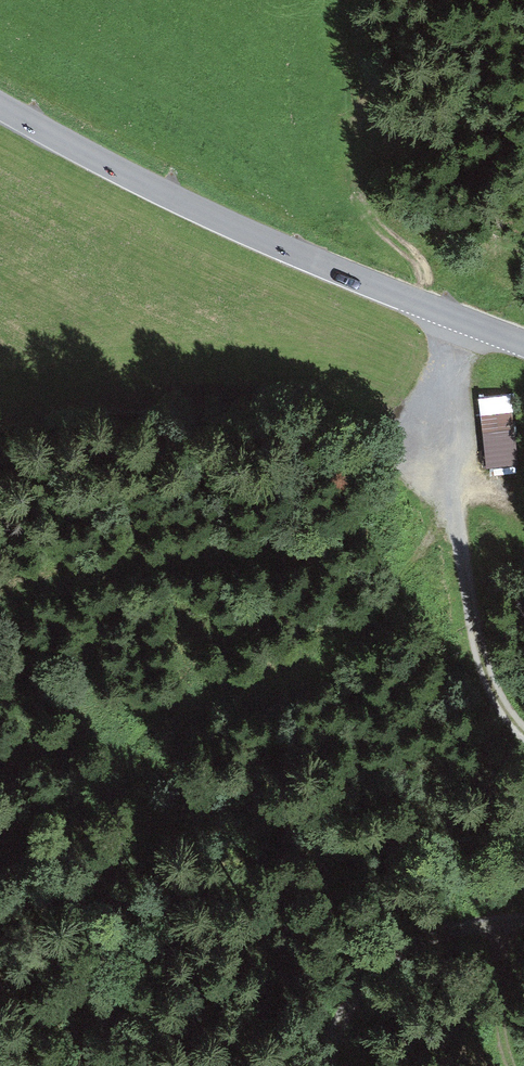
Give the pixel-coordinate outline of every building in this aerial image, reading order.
[(487,474),(523,472),(523,451),(521,401),(483,403),(487,474)]
